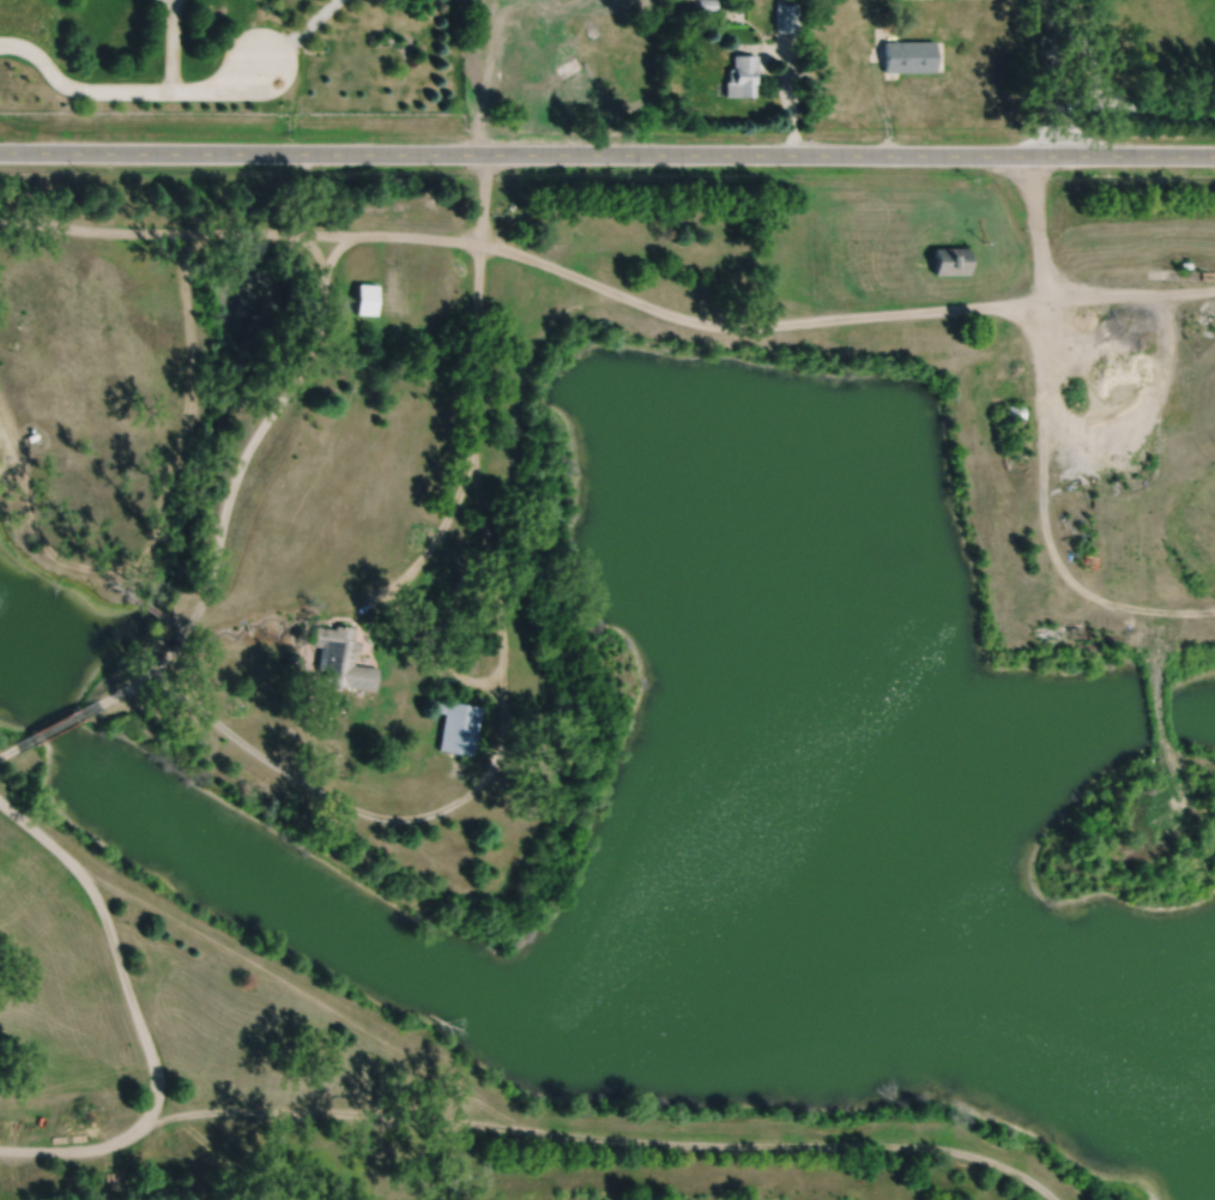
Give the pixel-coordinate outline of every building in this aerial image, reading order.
[(696,10),(714,10),(714,0),(696,0),(696,10)] [(774,5),(775,32),(797,31),(797,4),(786,4),(776,5),(774,5)] [(883,41),(883,72),(932,72),(932,41),(883,41)] [(731,55),(755,55),(754,84),(751,84),(751,95),(724,95),(724,82),(726,82),(726,71),(731,71),(731,55)] [(932,246),(932,272),(967,272),(967,245),(932,246)] [(355,282),(353,312),(373,313),(374,282),(355,282)] [(1007,405),(1008,418),(1023,417),(1022,404),(1007,405)] [(35,432),(26,436),(29,441),(37,436),(35,432)] [(313,626),(309,645),(318,646),(314,668),(324,669),(321,683),(371,691),(375,668),(350,664),(352,650),(356,650),(357,641),(350,640),(352,627),(332,625),(332,628),(313,626)] [(437,699),(435,711),(443,713),(436,749),(470,755),(478,706),(437,699)]
